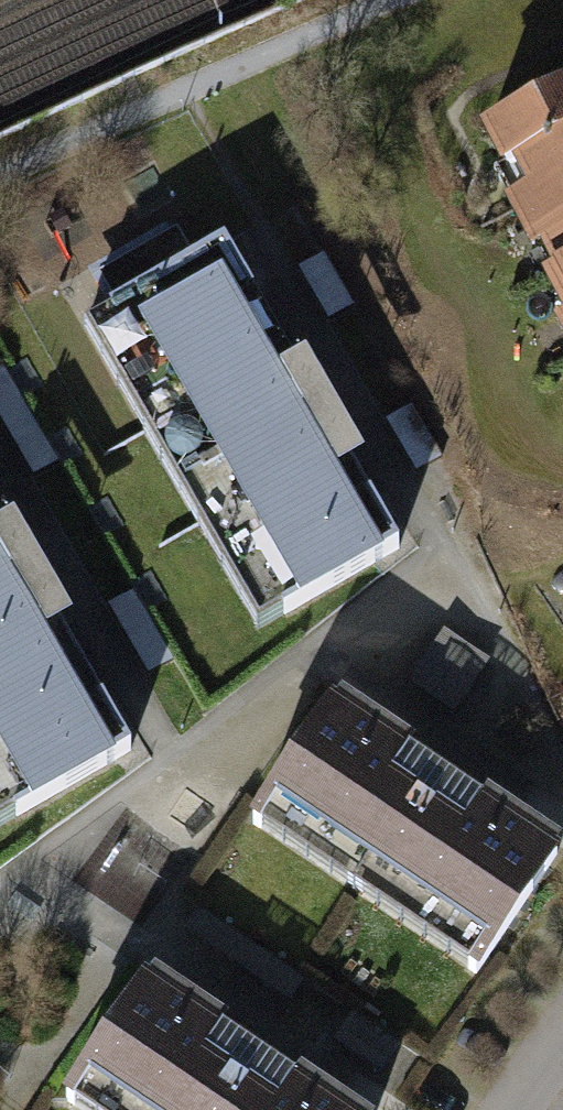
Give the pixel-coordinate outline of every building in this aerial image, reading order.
[(482,116),(562,288),(562,78),(482,116)] [(228,233),(82,315),(253,621),(400,540),(228,233)] [(296,264),(326,317),(351,303),(321,250),(296,264)] [(31,474),(57,459),(0,359),(0,420),(31,474)] [(385,417),(414,469),(440,455),(410,403),(385,417)] [(137,743),(0,509),(0,822),(137,743)] [(106,601),(147,673),(172,659),(132,587),(106,601)] [(444,627),(409,679),(454,708),(489,656),(444,627)] [(562,844),(331,691),(246,818),(478,972),(562,844)] [(183,927),(289,999),(304,977),(198,905),(183,927)] [(145,971),(63,1097),(84,1109),(360,1109),(145,971)] [(335,1037),(382,1069),(401,1042),(354,1009),(335,1037)] [(11,1078),(0,1070),(0,1092),(11,1078)]
